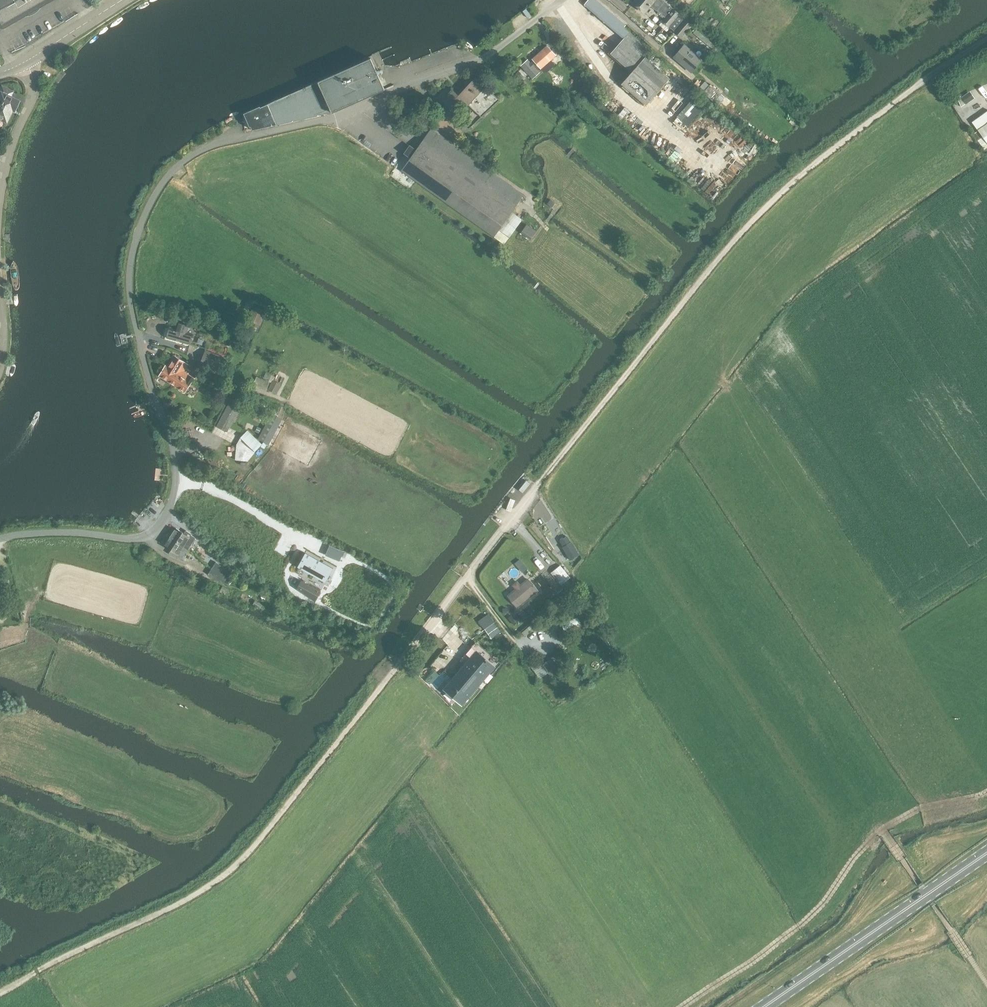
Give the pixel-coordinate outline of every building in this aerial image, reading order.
[(1,27),(2,26),(25,13),(25,14),(38,7),(37,6),(48,0),(0,0),(0,26),(1,27)] [(624,38),(611,53),(632,72),(621,83),(645,105),(669,79),(645,57),(650,51),(624,27),(626,25),(598,0),(588,0),(585,4),(624,38)] [(662,0),(636,0),(633,3),(644,12),(650,5),(666,18),(663,21),(681,37),(692,24),(662,0)] [(710,48),(715,43),(697,27),(692,32),(710,48)] [(531,60),(523,67),(532,77),(540,69),(544,74),(552,66),(548,62),(556,55),(548,45),(539,52),(538,51),(530,58),(531,60)] [(691,72),(701,59),(684,45),(674,57),(691,72)] [(566,54),(558,61),(570,74),(578,67),(566,54)] [(330,108),(332,112),(385,89),(371,58),(267,104),(277,124),(320,115),(319,113),(330,108)] [(442,100),(451,109),(452,110),(462,99),(481,117),(499,100),(475,77),(459,95),(453,89),(442,100)] [(706,93),(721,103),(727,94),(711,84),(706,93)] [(15,100),(9,97),(12,91),(1,86),(0,88),(0,119),(3,120),(4,119),(6,120),(9,112),(10,112),(12,108),(14,109),(17,101),(15,101),(15,100)] [(970,91),(961,97),(966,105),(975,98),(970,91)] [(277,124),(267,104),(253,110),(255,115),(248,119),(252,129),(277,124)] [(986,143),(986,123),(978,130),(986,143)] [(431,128),(416,149),(410,145),(404,153),(411,158),(401,171),(494,237),(524,194),(455,145),(431,128)] [(521,233),(531,240),(537,231),(527,224),(521,233)] [(255,306),(250,319),(262,324),(267,311),(255,306)] [(179,320),(176,329),(170,327),(167,337),(190,344),(193,333),(185,331),(187,323),(179,320)] [(201,364),(220,372),(226,358),(206,350),(201,364)] [(180,379),(185,371),(184,371),(188,364),(174,355),(168,366),(166,365),(159,375),(173,384),(177,377),(180,379)] [(177,377),(173,384),(185,391),(194,377),(185,371),(180,379),(177,377)] [(267,391),(276,395),(282,385),(273,380),(267,391)] [(227,432),(245,398),(235,393),(217,426),(227,432)] [(249,461),(255,451),(262,444),(248,430),(241,437),(237,445),(235,460),(249,461)] [(524,508),(469,577),(517,646),(518,646),(573,577),(524,508)] [(176,528),(171,537),(188,549),(192,543),(196,538),(191,535),(191,534),(188,532),(186,535),(176,528)] [(171,537),(165,546),(172,550),(170,553),(176,557),(177,556),(182,560),(188,549),(171,537)] [(563,548),(571,560),(579,554),(571,543),(563,548)] [(298,567),(326,582),(325,581),(332,568),(333,569),(333,568),(306,553),(305,553),(306,553),(298,567),(298,566),(298,567)] [(219,581),(225,571),(226,569),(214,562),(206,574),(218,582),(219,581)] [(225,571),(219,581),(226,586),(232,575),(225,571)] [(321,592),(321,591),(302,580),(297,589),(317,600),(317,599),(316,599),(320,591),(321,592)] [(256,600),(253,604),(260,608),(262,604),(256,600)] [(497,621),(486,626),(491,636),(502,632),(497,621)] [(497,665),(500,661),(482,644),(479,647),(497,665)] [(451,681),(445,689),(451,694),(463,704),(483,680),(482,679),(494,666),(480,653),(478,652),(469,663),(468,662),(465,665),(451,681)] [(551,658),(542,663),(551,677),(559,672),(565,668),(557,656),(551,659),(551,658)] [(453,676),(445,669),(441,673),(435,669),(427,679),(438,688),(444,681),(447,684),(453,676)]
